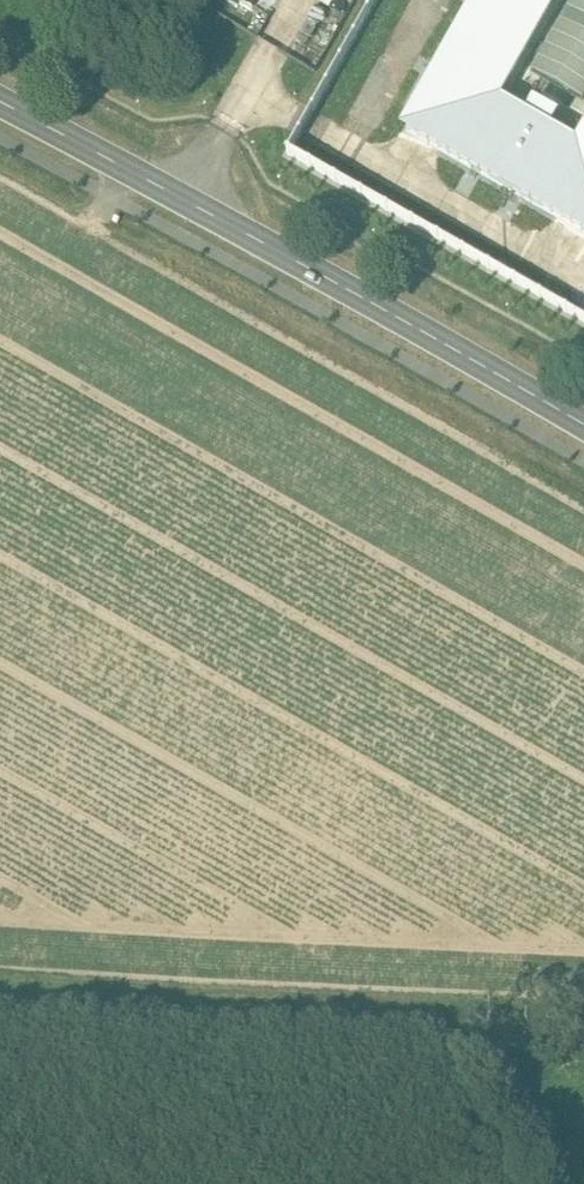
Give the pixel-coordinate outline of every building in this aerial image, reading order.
[(583,237),(583,141),(575,155),(501,112),(567,0),(480,0),(402,131),(583,237)] [(533,80),(583,107),(583,0),(575,0),(533,80)]
